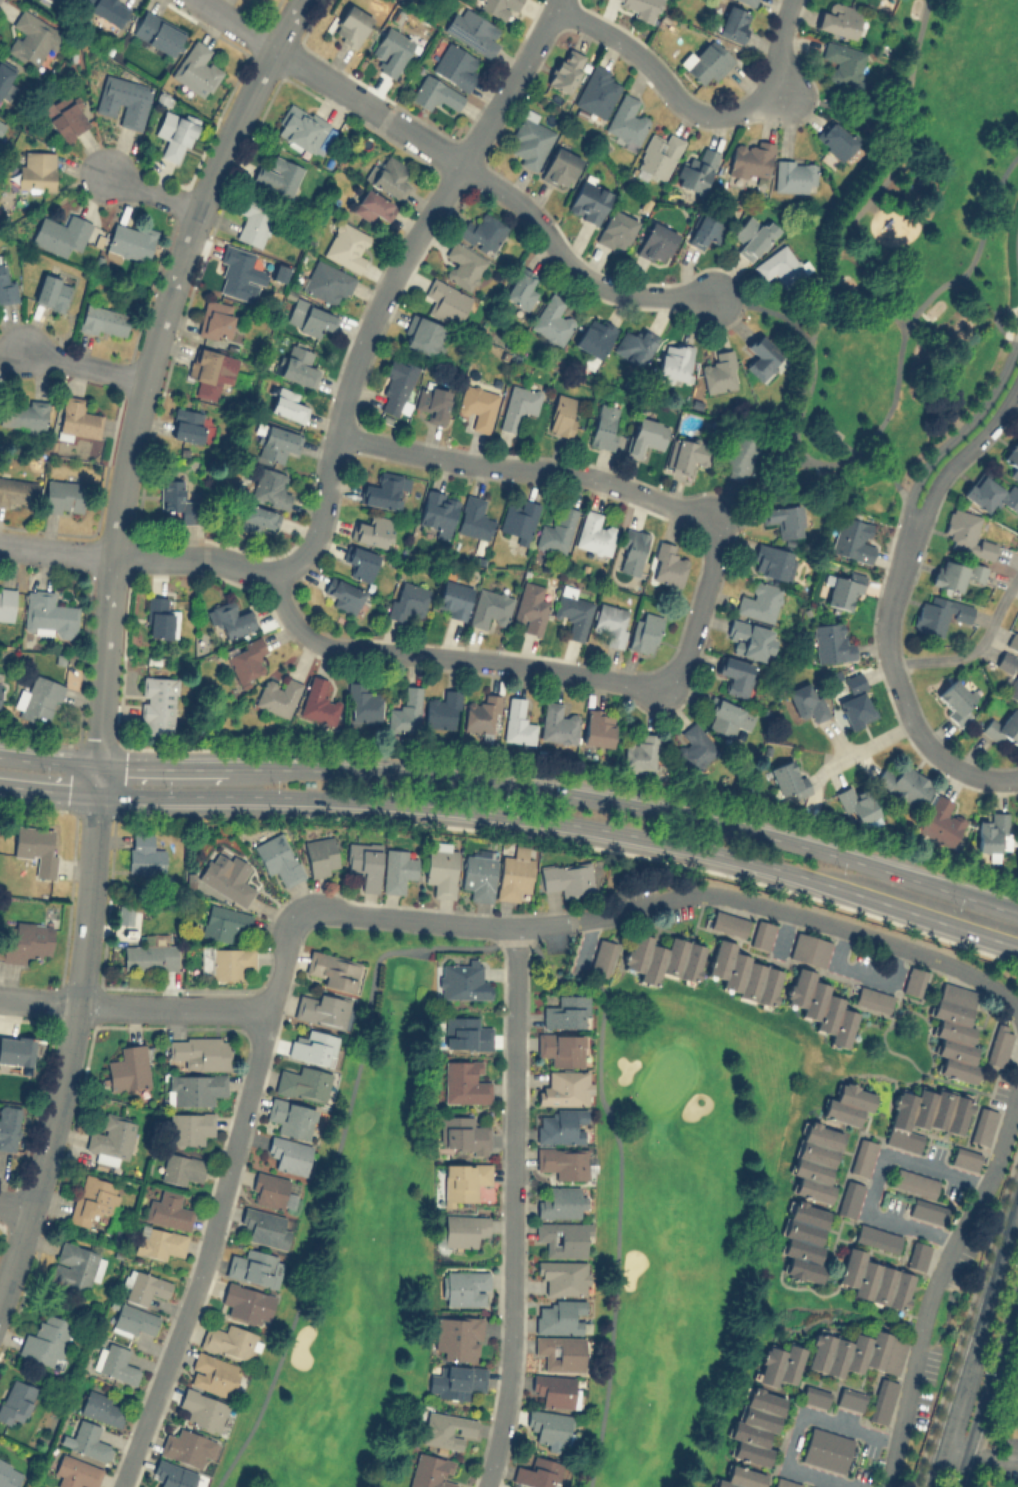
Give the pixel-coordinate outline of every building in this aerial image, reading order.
[(63,8),(68,0),(50,0),(63,8)] [(120,0),(83,0),(80,5),(117,26),(129,5),(120,0)] [(478,7),(510,21),(519,0),(481,0),(478,7)] [(655,23),(661,0),(609,0),(636,8),(633,16),(655,23)] [(820,9),(815,28),(852,38),(860,8),(831,0),(828,11),(820,9)] [(353,48),(372,18),(349,3),(330,33),(353,48)] [(715,32),(740,42),(753,14),(728,3),(715,32)] [(503,29),(457,4),(442,31),(488,57),(503,29)] [(60,30),(21,8),(11,25),(18,30),(7,50),(38,69),(60,30)] [(170,56),(184,32),(145,9),(131,33),(170,56)] [(379,58),(374,68),(394,79),(415,40),(386,24),(370,53),(379,58)] [(733,57),(708,35),(680,65),(705,87),(733,57)] [(169,76),(205,98),(222,70),(205,60),(211,49),(193,38),(169,76)] [(430,69),(465,90),(482,62),(448,40),(430,69)] [(866,51),(825,40),(820,57),(833,61),(828,80),(856,88),(866,51)] [(585,56),(564,46),(546,82),(567,93),(585,56)] [(14,86),(7,82),(15,68),(0,60),(0,96),(7,99),(14,86)] [(573,105),(605,118),(619,84),(609,80),(613,71),(591,62),(573,105)] [(409,98),(429,110),(434,101),(454,112),(464,95),(424,72),(409,98)] [(152,85),(103,73),(94,111),(117,117),(116,124),(141,130),(152,85)] [(604,130),(636,145),(649,118),(634,111),(640,100),(622,91),(604,130)] [(89,127),(74,100),(47,115),(62,142),(89,127)] [(314,153),(329,121),(289,102),(274,134),(314,153)] [(536,172),(555,133),(535,123),(539,114),(526,108),(506,147),(522,155),(518,163),(536,172)] [(197,123),(169,113),(161,133),(167,135),(159,156),(181,164),(197,123)] [(840,162),(857,142),(830,118),(813,137),(840,162)] [(684,140),(666,131),(662,140),(650,134),(634,168),(664,182),(684,140)] [(728,173),(765,180),(772,142),(755,139),(753,147),(734,143),(728,173)] [(540,176),(566,189),(581,157),(555,145),(540,176)] [(697,159),(685,154),(674,183),(701,194),(718,152),(702,146),(697,159)] [(55,151),(20,150),(19,188),(54,189),(55,151)] [(367,181),(400,199),(410,182),(402,177),(408,166),(382,152),(367,181)] [(268,166),(258,162),(251,181),(290,197),(302,166),(273,154),(268,166)] [(773,190),(813,191),(814,161),(774,159),(773,190)] [(611,191),(579,179),(567,212),(599,224),(611,191)] [(396,205),(364,187),(351,210),(370,221),(374,213),(387,221),(396,205)] [(273,208),(245,199),(233,238),(261,247),(273,208)] [(637,219),(610,208),(596,240),(613,248),(617,239),(626,244),(637,219)] [(457,235),(489,255),(507,226),(483,211),(475,223),(467,218),(457,235)] [(706,239),(714,243),(724,224),(701,212),(686,242),(701,249),(706,239)] [(91,221),(68,213),(64,223),(40,215),(30,243),(65,256),(68,247),(80,251),(91,221)] [(777,227),(764,217),(759,223),(748,215),(733,235),(742,242),(735,250),(751,262),(777,227)] [(358,272),(366,256),(360,253),(369,234),(338,219),(321,254),(358,272)] [(676,232),(651,219),(635,252),(660,264),(676,232)] [(105,250),(147,262),(156,232),(114,220),(105,250)] [(444,277),(469,290),(487,258),(453,240),(444,255),(453,260),(444,277)] [(805,271),(783,242),(754,265),(767,281),(775,275),(785,287),(805,271)] [(254,253),(224,244),(219,261),(226,263),(218,292),(256,303),(266,269),(251,265),(254,253)] [(18,301),(15,279),(6,280),(2,254),(0,254),(0,303),(18,301)] [(346,298),(356,276),(315,258),(301,289),(333,304),(337,294),(346,298)] [(288,266),(274,263),(271,278),(284,281),(288,266)] [(536,275),(521,266),(503,296),(525,310),(537,291),(529,287),(536,275)] [(72,282),(43,272),(32,301),(61,311),(72,282)] [(423,296),(432,299),(427,313),(457,326),(470,295),(431,278),(423,296)] [(566,300),(549,291),(530,328),(561,345),(574,321),(559,313),(566,300)] [(336,315),(296,297),(284,323),(319,338),(322,329),(329,332),(336,315)] [(197,334),(226,341),(234,306),(205,299),(197,334)] [(79,329),(123,339),(129,313),(84,303),(79,329)] [(616,327),(591,313),(573,345),(599,359),(616,327)] [(444,325),(409,314),(400,344),(434,355),(444,325)] [(657,336),(639,326),(634,335),(624,329),(612,350),(639,366),(657,336)] [(758,380),(783,355),(759,332),(745,347),(754,356),(743,365),(758,380)] [(692,346),(663,340),(656,375),(685,381),(692,346)] [(312,387),(318,367),(309,364),(314,350),(286,341),(275,374),(312,387)] [(237,356),(197,346),(188,378),(196,380),(192,393),(215,399),(220,381),(230,384),(237,356)] [(736,387),(731,349),(712,351),(714,363),(701,364),(704,391),(736,387)] [(400,416),(420,367),(391,355),(383,374),(391,377),(379,407),(400,416)] [(442,424),(450,390),(421,383),(415,406),(424,409),(422,419),(442,424)] [(498,391),(463,383),(457,412),(472,416),(469,428),(488,433),(498,391)] [(534,415),(540,390),(510,383),(499,428),(516,433),(522,412),(534,415)] [(307,407),(297,403),(300,394),(278,385),(268,410),(302,422),(307,407)] [(569,437),(579,399),(556,393),(547,431),(569,437)] [(84,397),(63,394),(57,436),(68,438),(68,432),(98,436),(102,413),(82,411),(84,397)] [(46,400),(27,400),(27,403),(0,403),(0,427),(45,428),(46,400)] [(611,449),(620,407),(598,402),(589,445),(611,449)] [(169,436),(199,441),(204,412),(175,407),(169,436)] [(668,425),(637,416),(625,453),(638,457),(642,444),(660,450),(668,425)] [(301,435),(266,423),(256,454),(281,462),(285,451),(295,454),(301,435)] [(715,470),(743,482),(760,442),(732,430),(715,470)] [(1013,467),(1007,475),(1017,482),(1017,436),(1017,435),(1001,459),(1013,467)] [(706,466),(711,445),(676,437),(668,469),(687,474),(690,462),(706,466)] [(287,474),(259,466),(250,498),(285,508),(291,490),(283,487),(287,474)] [(397,509),(402,474),(377,470),(375,484),(362,482),(359,503),(397,509)] [(987,511),(995,499),(1016,512),(1017,509),(1017,489),(1008,483),(1004,490),(977,472),(962,496),(987,511)] [(25,508),(27,496),(34,498),(37,482),(0,476),(0,504),(25,508)] [(195,523),(195,499),(183,499),(183,479),(159,478),(159,510),(180,510),(180,523),(195,523)] [(43,510),(81,513),(83,482),(45,479),(43,510)] [(418,524),(450,531),(458,497),(426,489),(418,524)] [(487,538),(492,517),(482,515),(485,498),(465,494),(456,532),(487,538)] [(505,503),(498,530),(528,539),(538,503),(519,498),(517,507),(505,503)] [(238,524),(272,534),(279,512),(245,503),(238,524)] [(576,509),(559,504),(553,526),(541,523),(535,546),(565,553),(576,509)] [(799,504),(761,507),(762,525),(775,524),(776,538),(801,536),(799,504)] [(943,535),(952,537),(949,548),(990,558),(994,542),(974,536),(980,515),(950,507),(943,535)] [(602,513),(584,508),(574,546),(609,556),(617,528),(599,523),(602,513)] [(392,519),(369,513),(366,523),(355,520),(350,538),(384,548),(392,519)] [(829,551),(868,563),(874,545),(865,543),(871,524),(840,514),(829,551)] [(615,569),(638,574),(647,532),(624,527),(615,569)] [(676,544),(658,541),(652,581),(682,585),(685,557),(675,556),(676,544)] [(749,569),(787,580),(795,553),(757,542),(749,569)] [(368,582),(377,554),(351,545),(345,563),(353,566),(350,575),(368,582)] [(981,583),(985,569),(939,554),(930,583),(960,592),(964,578),(981,583)] [(825,603),(852,611),(863,574),(848,570),(845,579),(833,575),(825,603)] [(322,590),(332,595),(328,602),(352,615),(364,592),(331,574),(322,590)] [(404,621),(407,612),(420,616),(429,588),(398,578),(386,616),(404,621)] [(434,611),(463,619),(472,586),(443,578),(434,611)] [(735,612),(772,621),(781,586),(755,579),(751,596),(740,593),(735,612)] [(520,630),(539,635),(549,599),(539,596),(543,585),(523,580),(512,618),(523,621),(520,630)] [(574,597),(576,588),(561,584),(552,614),(570,619),(565,637),(581,641),(592,602),(574,597)] [(0,587),(0,620),(11,621),(14,588),(0,587)] [(477,587),(469,623),(487,627),(488,620),(506,624),(512,595),(477,587)] [(77,605),(53,604),(54,590),(25,589),(23,633),(75,636),(77,605)] [(912,628),(941,636),(946,617),(967,623),(972,605),(929,594),(928,601),(920,599),(912,628)] [(177,609),(166,609),(166,596),(147,596),(146,636),(176,637),(177,609)] [(256,626),(249,608),(236,613),(231,598),(209,607),(221,639),(256,626)] [(591,629),(605,633),(602,643),(620,648),(630,609),(598,602),(591,629)] [(628,647),(651,653),(661,616),(637,609),(628,647)] [(734,640),(731,653),(768,662),(775,629),(730,618),(726,638),(734,640)] [(841,621),(813,624),(816,662),(854,658),(852,640),(843,641),(841,621)] [(1012,630),(1005,644),(1017,650),(1017,633),(1012,630)] [(239,683),(265,670),(258,656),(267,652),(259,636),(224,653),(239,683)] [(1001,651),(994,666),(1013,674),(1004,695),(1017,701),(1017,659),(1001,651)] [(744,697),(754,664),(724,655),(718,675),(728,677),(724,691),(744,697)] [(838,700),(848,728),(876,718),(859,671),(843,677),(850,695),(838,700)] [(64,684),(34,673),(28,691),(20,688),(13,706),(20,708),(18,713),(50,724),(64,684)] [(334,724),(339,701),(324,697),(329,679),(310,674),(299,715),(334,724)] [(176,677),(142,676),(139,733),(173,734),(176,677)] [(288,717),(300,682),(285,677),(282,685),(263,679),(254,706),(288,717)] [(932,698),(956,723),(978,703),(955,677),(932,698)] [(797,717),(809,712),(813,721),(827,715),(812,679),(786,690),(797,717)] [(347,720),(380,720),(380,693),(367,693),(367,681),(347,681),(347,720)] [(387,729),(419,730),(419,685),(401,685),(401,707),(388,707),(387,729)] [(425,698),(425,727),(457,727),(458,689),(443,689),(443,699),(425,698)] [(463,729),(494,732),(498,694),(482,693),(481,703),(466,702),(463,729)] [(533,743),(535,722),(523,721),(525,698),(507,696),(503,740),(533,743)] [(746,730),(754,712),(716,697),(704,725),(733,737),(737,726),(746,730)] [(563,702),(544,700),(540,740),(576,744),(578,715),(562,713),(563,702)] [(980,730),(999,744),(1004,737),(1015,744),(1017,740),(1017,711),(1011,706),(999,722),(991,716),(980,730)] [(583,744),(611,746),(614,711),(586,709),(583,744)] [(694,774),(719,749),(692,721),(679,733),(685,740),(673,752),(694,774)] [(658,733),(639,732),(638,742),(625,741),(622,769),(654,772),(658,733)] [(810,792),(804,773),(797,775),(792,759),(768,767),(778,795),(792,790),(794,797),(810,792)] [(884,764),(872,781),(915,811),(934,784),(904,762),(896,773),(884,764)] [(834,791),(845,816),(852,812),(858,823),(877,814),(864,787),(853,793),(849,784),(834,791)] [(950,848),(964,820),(947,811),(953,801),(936,793),(916,830),(950,848)] [(1007,850),(1007,811),(989,811),(989,821),(976,821),(976,850),(987,850),(987,860),(997,860),(997,850),(1007,850)] [(52,828),(16,824),(13,855),(35,858),(33,876),(53,878),(56,850),(50,849),(52,828)] [(265,875),(276,870),(283,887),(303,878),(283,830),(252,843),(265,875)] [(164,872),(164,847),(152,847),(152,834),(129,834),(129,872),(164,872)] [(332,835),(303,841),(309,876),(338,872),(332,835)] [(380,843),(348,841),(346,869),(359,870),(358,891),(377,892),(380,843)] [(432,896),(453,898),(457,849),(427,846),(424,883),(433,883),(432,896)] [(501,854),(496,899),(517,901),(518,891),(529,893),(533,858),(524,857),(525,848),(514,846),(513,856),(501,854)] [(407,849),(385,847),(383,892),(403,893),(403,878),(415,878),(416,857),(407,856),(407,849)] [(464,853),(460,887),(470,888),(469,899),(491,902),(496,856),(464,853)] [(217,864),(205,884),(244,907),(255,888),(243,882),(249,872),(229,860),(224,869),(217,864)] [(560,895),(593,890),(589,860),(539,867),(543,890),(559,888),(560,895)] [(200,935),(231,942),(234,933),(244,935),(249,913),(208,903),(200,935)] [(742,938),(748,919),(713,908),(708,926),(742,938)] [(773,924),(757,918),(748,943),(765,949),(773,924)] [(2,919),(0,935),(0,960),(25,963),(26,954),(49,956),(52,924),(2,919)] [(788,956),(821,966),(829,940),(796,930),(788,956)] [(660,972),(696,981),(704,944),(669,936),(667,947),(650,943),(652,936),(632,932),(623,966),(641,970),(638,980),(657,984),(660,972)] [(616,942),(599,937),(588,971),(605,976),(616,942)] [(736,997),(772,1005),(781,967),(732,955),(735,942),(715,938),(707,974),(723,978),(721,987),(737,991),(736,997)] [(123,969),(177,969),(177,944),(123,944),(123,969)] [(241,979),(241,968),(252,968),(252,947),(210,947),(210,979),(241,979)] [(321,985),(353,992),(360,960),(309,948),(304,971),(323,975),(321,985)] [(466,964),(436,964),(435,998),(490,998),(490,980),(480,980),(480,958),(466,958),(466,964)] [(846,1048),(857,1012),(840,1007),(843,997),(828,992),(830,985),(812,979),(814,971),(795,965),(784,1000),(803,1006),(800,1015),(817,1020),(814,1028),(831,1033),(828,1042),(846,1048)] [(926,970),(909,965),(900,991),(918,997),(926,970)] [(975,990),(940,981),(931,1015),(938,1017),(934,1034),(940,1036),(936,1053),(942,1055),(937,1073),(970,1082),(979,1047),(968,1045),(973,1027),(966,1025),(975,990)] [(892,995),(859,984),(853,1002),(886,1013),(892,995)] [(350,997),(318,992),(317,998),(297,995),(292,1019),(344,1028),(350,997)] [(588,1027),(588,994),(554,994),(554,1004),(542,1004),(542,1027),(588,1027)] [(445,1048),(490,1048),(490,1027),(478,1027),(478,1016),(445,1016),(445,1048)] [(1012,1027),(996,1023),(984,1061),(1001,1066),(1012,1027)] [(288,1056),(330,1065),(337,1035),(307,1028),(305,1037),(293,1035),(288,1056)] [(583,1065),(583,1033),(536,1033),(536,1055),(548,1055),(548,1065),(583,1065)] [(31,1065),(33,1037),(0,1034),(0,1063),(31,1065)] [(168,1037),(168,1058),(183,1058),(183,1069),(230,1069),(230,1037),(168,1037)] [(145,1043),(119,1046),(120,1058),(106,1060),(109,1090),(149,1086),(145,1043)] [(490,1081),(479,1081),(479,1060),(444,1060),(444,1102),(490,1102),(490,1081)] [(278,1069),(274,1092),(324,1102),(331,1071),(299,1065),(298,1073),(278,1069)] [(590,1104),(590,1069),(547,1069),(547,1087),(536,1087),(536,1104),(590,1104)] [(167,1105),(213,1105),(213,1094),(225,1094),(225,1073),(167,1073),(167,1105)] [(821,1117),(857,1126),(861,1110),(869,1112),(875,1091),(839,1082),(834,1100),(825,1097),(821,1117)] [(884,1143),(919,1151),(923,1133),(908,1130),(910,1123),(963,1134),(972,1096),(936,1088),(935,1091),(918,1087),(917,1094),(896,1090),(884,1143)] [(264,1118),(277,1121),(274,1131),(309,1139),(316,1108),(270,1096),(264,1118)] [(16,1151),(22,1105),(0,1102),(0,1149),(16,1151)] [(970,1139),(986,1144),(996,1110),(979,1106),(970,1139)] [(586,1143),(586,1108),(548,1108),(548,1116),(536,1116),(536,1143),(586,1143)] [(89,1129),(84,1148),(96,1151),(94,1160),(115,1165),(117,1156),(127,1158),(136,1118),(105,1111),(101,1131),(89,1129)] [(213,1113),(169,1113),(169,1144),(202,1144),(202,1134),(213,1134),(213,1113)] [(439,1149),(488,1149),(488,1126),(475,1126),(475,1115),(439,1115),(439,1149)] [(829,1203),(834,1184),(827,1182),(842,1130),(805,1120),(791,1173),(797,1174),(792,1193),(829,1203)] [(304,1175),(312,1145),(271,1134),(266,1154),(276,1157),(273,1167),(304,1175)] [(865,1175),(875,1142),(859,1137),(848,1170),(865,1175)] [(980,1152),(955,1145),(950,1162),(975,1169),(980,1152)] [(588,1147),(536,1146),(535,1169),(554,1170),(554,1179),(587,1179),(588,1147)] [(161,1180),(186,1184),(187,1178),(201,1180),(205,1158),(165,1152),(161,1180)] [(490,1162),(444,1162),(444,1200),(477,1200),(477,1183),(490,1183),(490,1162)] [(932,1198),(938,1179),(897,1166),(891,1185),(932,1198)] [(282,1209),(290,1179),(256,1170),(248,1200),(282,1209)] [(97,1228),(101,1214),(111,1217),(120,1185),(82,1174),(69,1220),(97,1228)] [(835,1211),(851,1217),(863,1184),(847,1179),(835,1211)] [(535,1218),(584,1218),(584,1185),(546,1185),(546,1196),(535,1196),(535,1218)] [(192,1209),(180,1206),(183,1194),(161,1189),(159,1199),(149,1197),(144,1220),(188,1230),(192,1209)] [(907,1214),(941,1224),(947,1206),(913,1196),(907,1214)] [(829,1209),(791,1200),(783,1234),(786,1234),(781,1253),(789,1254),(784,1275),(820,1283),(824,1265),(815,1263),(829,1209)] [(289,1229),(281,1227),(284,1215),(243,1206),(239,1226),(250,1228),(247,1240),(285,1248),(289,1229)] [(475,1246),(475,1235),(487,1236),(488,1215),(443,1214),(443,1224),(438,1224),(438,1246),(475,1246)] [(585,1222),(535,1222),(535,1242),(545,1242),(545,1256),(585,1256),(585,1222)] [(853,1240),(894,1252),(899,1235),(858,1222),(853,1240)] [(182,1255),(187,1234),(141,1223),(134,1252),(167,1260),(169,1252),(182,1255)] [(98,1281),(106,1253),(60,1239),(47,1281),(85,1293),(89,1279),(98,1281)] [(905,1263),(922,1269),(929,1244),(912,1239),(905,1263)] [(863,1260),(865,1251),(847,1246),(837,1282),(854,1286),(851,1295),(904,1309),(914,1274),(863,1260)] [(229,1253),(224,1276),(276,1288),(284,1256),(244,1247),(242,1256),(229,1253)] [(536,1260),(536,1279),(545,1279),(545,1294),(588,1294),(588,1260),(536,1260)] [(153,1296),(165,1300),(171,1281),(129,1267),(123,1285),(128,1287),(124,1298),(150,1307),(153,1296)] [(487,1304),(487,1270),(441,1270),(441,1304),(487,1304)] [(227,1315),(264,1325),(272,1294),(227,1281),(221,1301),(230,1304),(227,1315)] [(535,1333),(582,1333),(583,1316),(585,1316),(585,1299),(549,1299),(549,1306),(535,1306),(535,1333)] [(159,1315),(120,1301),(111,1326),(150,1340),(159,1315)] [(24,1331),(17,1355),(58,1368),(73,1321),(42,1311),(35,1335),(24,1331)] [(477,1360),(480,1317),(437,1313),(433,1357),(477,1360)] [(206,1325),(199,1346),(246,1362),(250,1349),(255,1350),(260,1333),(227,1323),(225,1331),(206,1325)] [(806,1367),(840,1376),(842,1368),(861,1372),(862,1365),(897,1374),(906,1337),(873,1329),(871,1337),(853,1332),(851,1340),(815,1331),(806,1367)] [(534,1356),(544,1356),(544,1370),(584,1370),(584,1336),(535,1336),(534,1356)] [(134,1384),(139,1367),(125,1362),(129,1349),(102,1340),(93,1370),(134,1384)] [(795,1384),(805,1347),(788,1343),(786,1350),(766,1345),(756,1380),(775,1386),(777,1379),(795,1384)] [(197,1350),(185,1382),(230,1399),(242,1366),(197,1350)] [(470,1399),(471,1390),(483,1390),(485,1366),(439,1364),(438,1397),(470,1399)] [(541,1405),(575,1408),(577,1376),(532,1373),(531,1393),(542,1394),(541,1405)] [(18,1428),(36,1388),(12,1376),(0,1401),(0,1419),(18,1428)] [(869,1420),(886,1423),(895,1380),(878,1376),(869,1420)] [(825,1408),(831,1391),(806,1383),(800,1399),(825,1408)] [(775,1433),(786,1395),(748,1384),(732,1437),(736,1438),(730,1456),(767,1466),(772,1448),(765,1446),(770,1431),(775,1433)] [(866,1394),(841,1385),(835,1403),(860,1411),(866,1394)] [(229,1402),(184,1386),(177,1406),(188,1410),(184,1420),(218,1432),(229,1402)] [(80,1414),(117,1424),(123,1400),(86,1390),(80,1414)] [(571,1414),(528,1409),(525,1428),(536,1430),(535,1441),(567,1445),(571,1414)] [(421,1443),(460,1449),(462,1436),(473,1438),(476,1418),(427,1410),(421,1443)] [(100,1425),(77,1418),(69,1449),(107,1459),(111,1443),(96,1439),(100,1425)] [(800,1461),(843,1473),(853,1437),(811,1425),(800,1461)] [(165,1432),(158,1453),(200,1467),(210,1437),(178,1427),(175,1435),(165,1432)] [(456,1482),(448,1480),(452,1458),(416,1450),(407,1486),(455,1486),(456,1482)] [(62,1453),(51,1483),(61,1486),(78,1486),(80,1483),(91,1486),(94,1486),(102,1468),(62,1453)] [(516,1461),(511,1482),(533,1486),(556,1486),(562,1461),(532,1454),(530,1464),(516,1461)] [(197,1471),(156,1458),(150,1476),(160,1479),(157,1486),(192,1486),(197,1471)] [(22,1470),(0,1460),(0,1486),(14,1486),(22,1470)] [(765,1473),(730,1463),(726,1480),(717,1477),(714,1486),(761,1486),(765,1473)] [(803,1483),(772,1475),(769,1486),(802,1486),(803,1483)]
